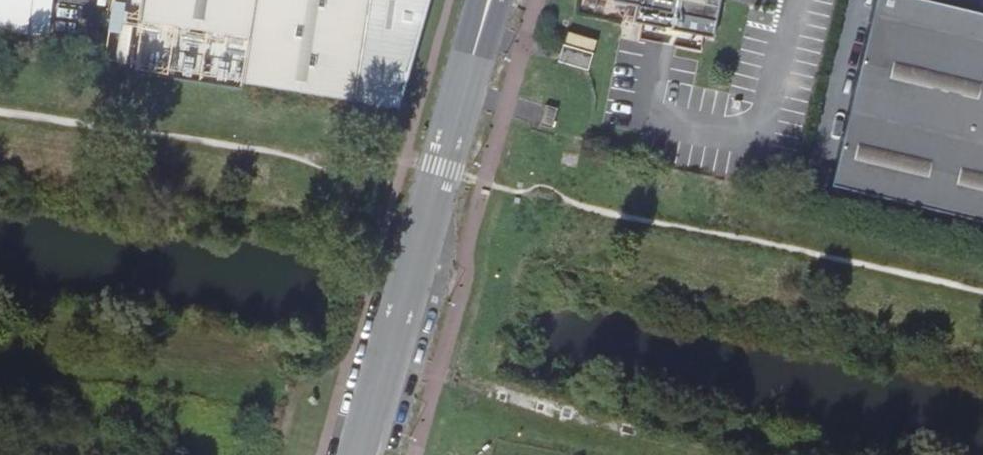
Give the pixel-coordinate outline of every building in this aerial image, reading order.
[(139,21),(224,36),(217,83),(370,106),(397,110),(428,0),(142,0),(139,21)] [(636,7),(714,22),(719,0),(637,0),(636,7)] [(922,0),(871,0),(829,185),(982,221),(982,14),(922,0)] [(139,21),(107,16),(99,66),(217,83),(224,36),(139,21)] [(584,74),(590,54),(561,45),(555,66),(584,74)] [(217,83),(99,66),(98,72),(216,89),(217,83)] [(550,133),(555,112),(544,109),(538,130),(550,133)]
